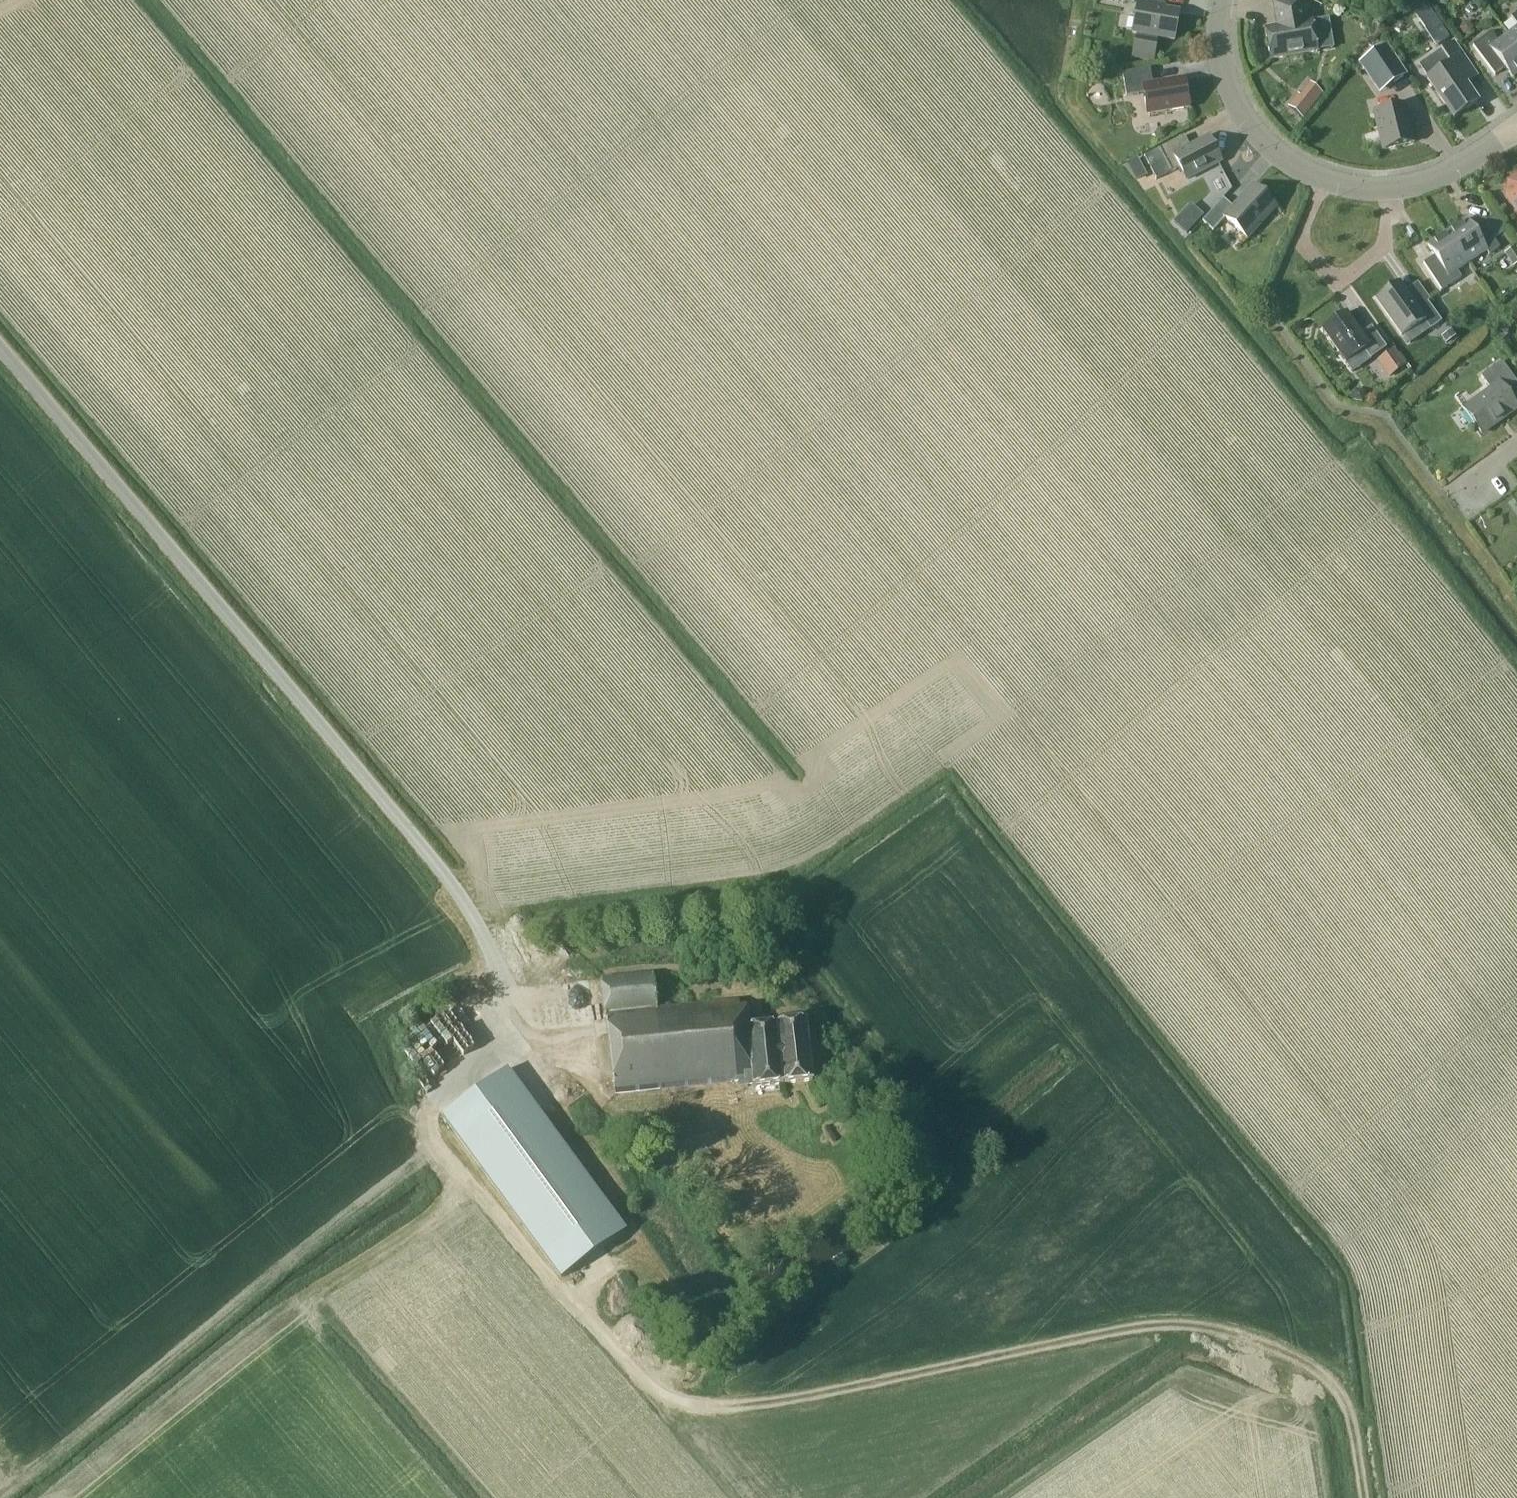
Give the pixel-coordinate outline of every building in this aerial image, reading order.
[(1173,39),(1178,11),(1153,7),(1153,3),(1137,0),(1132,31),(1135,32),(1131,58),(1154,61),(1158,36),(1173,39)] [(1305,20),(1302,0),(1282,0),(1272,2),(1276,26),(1264,28),(1270,59),(1318,51),(1313,19),(1305,20)] [(1516,46),(1516,27),(1508,34),(1516,46)] [(1516,73),(1516,46),(1508,34),(1498,41),(1491,31),(1472,45),(1495,75),(1505,67),(1512,77),(1516,73)] [(1449,63),(1427,78),(1454,117),(1477,102),(1461,79),(1472,71),(1453,42),(1441,50),(1449,63)] [(1407,74),(1386,44),(1358,63),(1379,93),(1407,74)] [(1187,108),(1182,78),(1152,83),(1149,67),(1122,72),(1126,96),(1143,93),(1147,115),(1187,108)] [(1303,118),(1323,93),(1310,82),(1300,95),(1298,93),(1288,105),(1303,118)] [(1404,104),(1373,112),(1383,149),(1413,142),(1404,104)] [(1180,137),(1158,148),(1144,155),(1155,178),(1178,166),(1185,179),(1221,160),(1208,136),(1185,147),(1180,137)] [(1137,158),(1127,163),(1137,182),(1147,176),(1137,158)] [(1508,182),(1506,196),(1516,212),(1516,176),(1508,182)] [(1233,207),(1223,197),(1201,221),(1212,230),(1224,217),(1246,237),(1275,206),(1253,185),(1233,207)] [(1184,235),(1203,216),(1189,203),(1171,222),(1184,235)] [(1446,232),(1467,263),(1486,251),(1488,255),(1499,248),(1483,223),(1472,230),(1465,220),(1446,232)] [(1467,263),(1446,232),(1427,245),(1434,255),(1423,263),(1441,290),(1461,277),(1456,270),(1467,263)] [(1516,264),(1516,248),(1516,246),(1505,254),(1513,267),(1516,264)] [(1427,301),(1418,308),(1399,282),(1376,299),(1401,335),(1423,319),(1430,329),(1441,321),(1427,301)] [(1346,312),(1321,329),(1345,362),(1363,349),(1369,359),(1386,347),(1371,326),(1361,333),(1346,312)] [(1406,366),(1394,349),(1376,361),(1388,378),(1406,366)] [(1502,361),(1481,376),(1490,389),(1463,409),(1481,434),(1516,408),(1516,407),(1506,391),(1516,383),(1516,382),(1502,361)] [(1363,402),(1365,391),(1354,389),(1352,400),(1363,402)] [(655,976),(601,981),(605,1025),(607,1038),(612,1095),(737,1083),(736,1090),(812,1083),(807,1023),(748,1029),(746,1011),(740,1012),(739,1004),(686,1009),(658,1011),(655,980),(655,976)] [(625,1230),(507,1069),(443,1117),(469,1151),(561,1277),(562,1276),(625,1230)]
